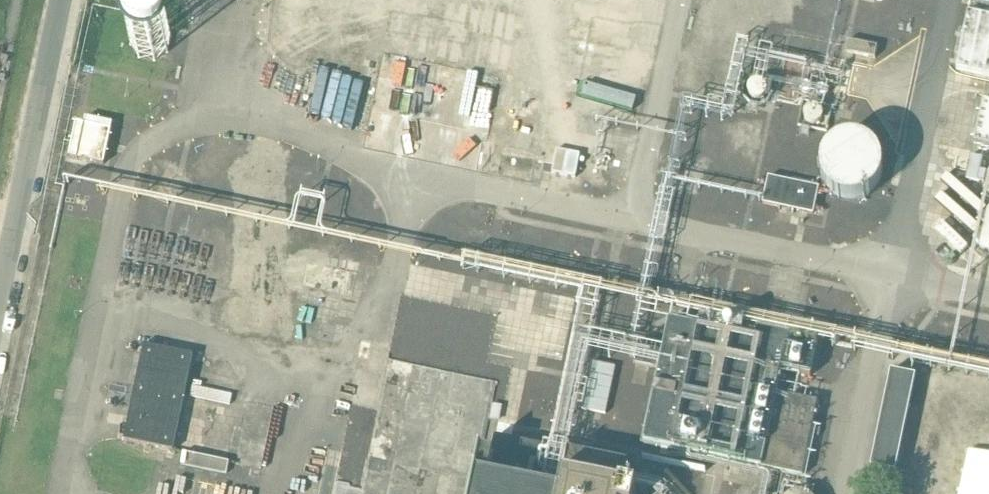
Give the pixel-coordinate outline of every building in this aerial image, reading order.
[(957,70),(988,76),(988,3),(973,0),(972,0),(957,70)] [(132,32),(131,34),(131,36),(131,38),(130,39),(130,41),(131,43),(131,45),(132,48),(133,50),(134,51),(135,53),(136,54),(137,56),(139,57),(142,59),(145,60),(147,60),(149,61),(153,61),(156,60),(158,60),(160,59),(163,57),(166,55),(168,52),(169,50),(170,49),(171,45),(171,44),(172,42),(172,40),(172,38),(171,36),(171,35),(170,33),(170,31),(169,30),(168,28),(165,25),(163,23),(159,21),(158,21),(154,20),(150,20),(149,20),(147,20),(143,21),(140,23),(137,25),(136,26),(135,28),(134,29),(133,31),(132,32)] [(878,46),(849,40),(847,51),(875,58),(878,46)] [(802,88),(802,89),(802,90),(803,91),(803,92),(804,93),(805,93),(806,94),(807,94),(808,94),(810,93),(811,93),(812,92),(812,91),(813,90),(813,89),(813,88),(813,87),(812,86),(811,84),(810,83),(809,83),(807,83),(806,83),(805,83),(804,84),(803,84),(803,85),(802,87),(802,88)] [(818,90),(818,91),(818,92),(818,93),(818,95),(819,95),(820,96),(821,97),(823,97),(825,97),(826,97),(826,96),(827,96),(828,94),(829,93),(829,92),(829,91),(829,90),(828,89),(827,87),(826,86),(824,86),(823,86),(822,86),(821,86),(820,87),(819,87),(819,88),(818,89),(818,90)] [(984,101),(975,143),(988,146),(988,102),(984,101)] [(804,116),(804,117),(805,117),(805,119),(806,121),(807,122),(808,123),(809,124),(811,125),(813,125),(815,125),(817,125),(819,124),(820,123),(822,121),(823,120),(823,118),(824,117),(824,115),(824,113),(823,112),(823,111),(822,110),(821,108),(819,107),(818,106),(815,106),(814,106),(812,106),(810,107),(808,108),(807,109),(806,110),(805,112),(804,114),(804,116)] [(77,123),(72,146),(69,157),(105,164),(113,123),(86,117),(85,124),(77,123)] [(823,179),(824,181),(826,184),(827,186),(829,188),(831,190),(833,192),(835,193),(837,195),(840,196),(842,197),(845,198),(847,198),(850,199),(853,199),(856,199),(858,198),(861,198),(864,197),(866,196),(868,194),(871,193),(873,191),(875,189),(877,187),(878,185),(880,183),(881,180),(882,178),(883,175),(883,172),(883,170),(883,167),(883,164),(883,162),(882,159),(881,156),(880,154),(879,151),(878,149),(876,147),(874,145),(872,143),(870,142),(867,140),(865,139),(862,138),(860,137),(857,137),(854,137),(852,136),(849,137),(846,137),(844,138),(841,139),(839,140),(836,141),(834,142),(832,144),(830,146),(828,148),(827,150),(825,153),(824,155),(823,157),(822,160),(822,163),(821,165),(821,168),(821,171),(822,173),(822,176),(823,179)] [(820,188),(769,177),(764,204),(814,215),(820,188)] [(705,319),(704,318),(704,316),(702,315),(701,315),(700,315),(698,315),(697,316),(696,318),(696,319),(696,321),(697,322),(698,323),(700,324),(702,323),(703,323),(704,321),(705,320),(705,319)] [(724,323),(724,321),(723,320),(722,319),(721,318),(719,318),(717,319),(716,320),(715,321),(715,322),(715,323),(715,325),(716,326),(718,327),(719,327),(721,327),(723,326),(724,325),(724,324),(724,323)] [(805,475),(810,451),(820,401),(779,393),(784,368),(814,373),(820,340),(761,328),(759,339),(672,320),(666,348),(641,344),(638,361),(662,366),(647,442),(764,466),(805,475)] [(737,325),(737,324),(736,322),(735,321),(734,321),(732,321),(731,321),(729,322),(729,324),(728,325),(729,327),(730,328),(731,329),(733,330),(735,330),(736,329),(737,327),(737,326),(737,325)] [(174,450),(174,448),(194,355),(143,345),(123,440),(174,450)] [(638,492),(624,490),(629,465),(569,453),(570,451),(496,436),(492,456),(483,454),(491,419),(502,421),(510,384),(389,359),(379,411),(358,407),(353,433),(373,438),(369,458),(357,455),(351,483),(335,480),(332,493),(637,493),(638,492)] [(924,368),(899,363),(879,459),(903,464),(924,368)] [(186,454),(183,466),(226,475),(228,463),(186,454)]
